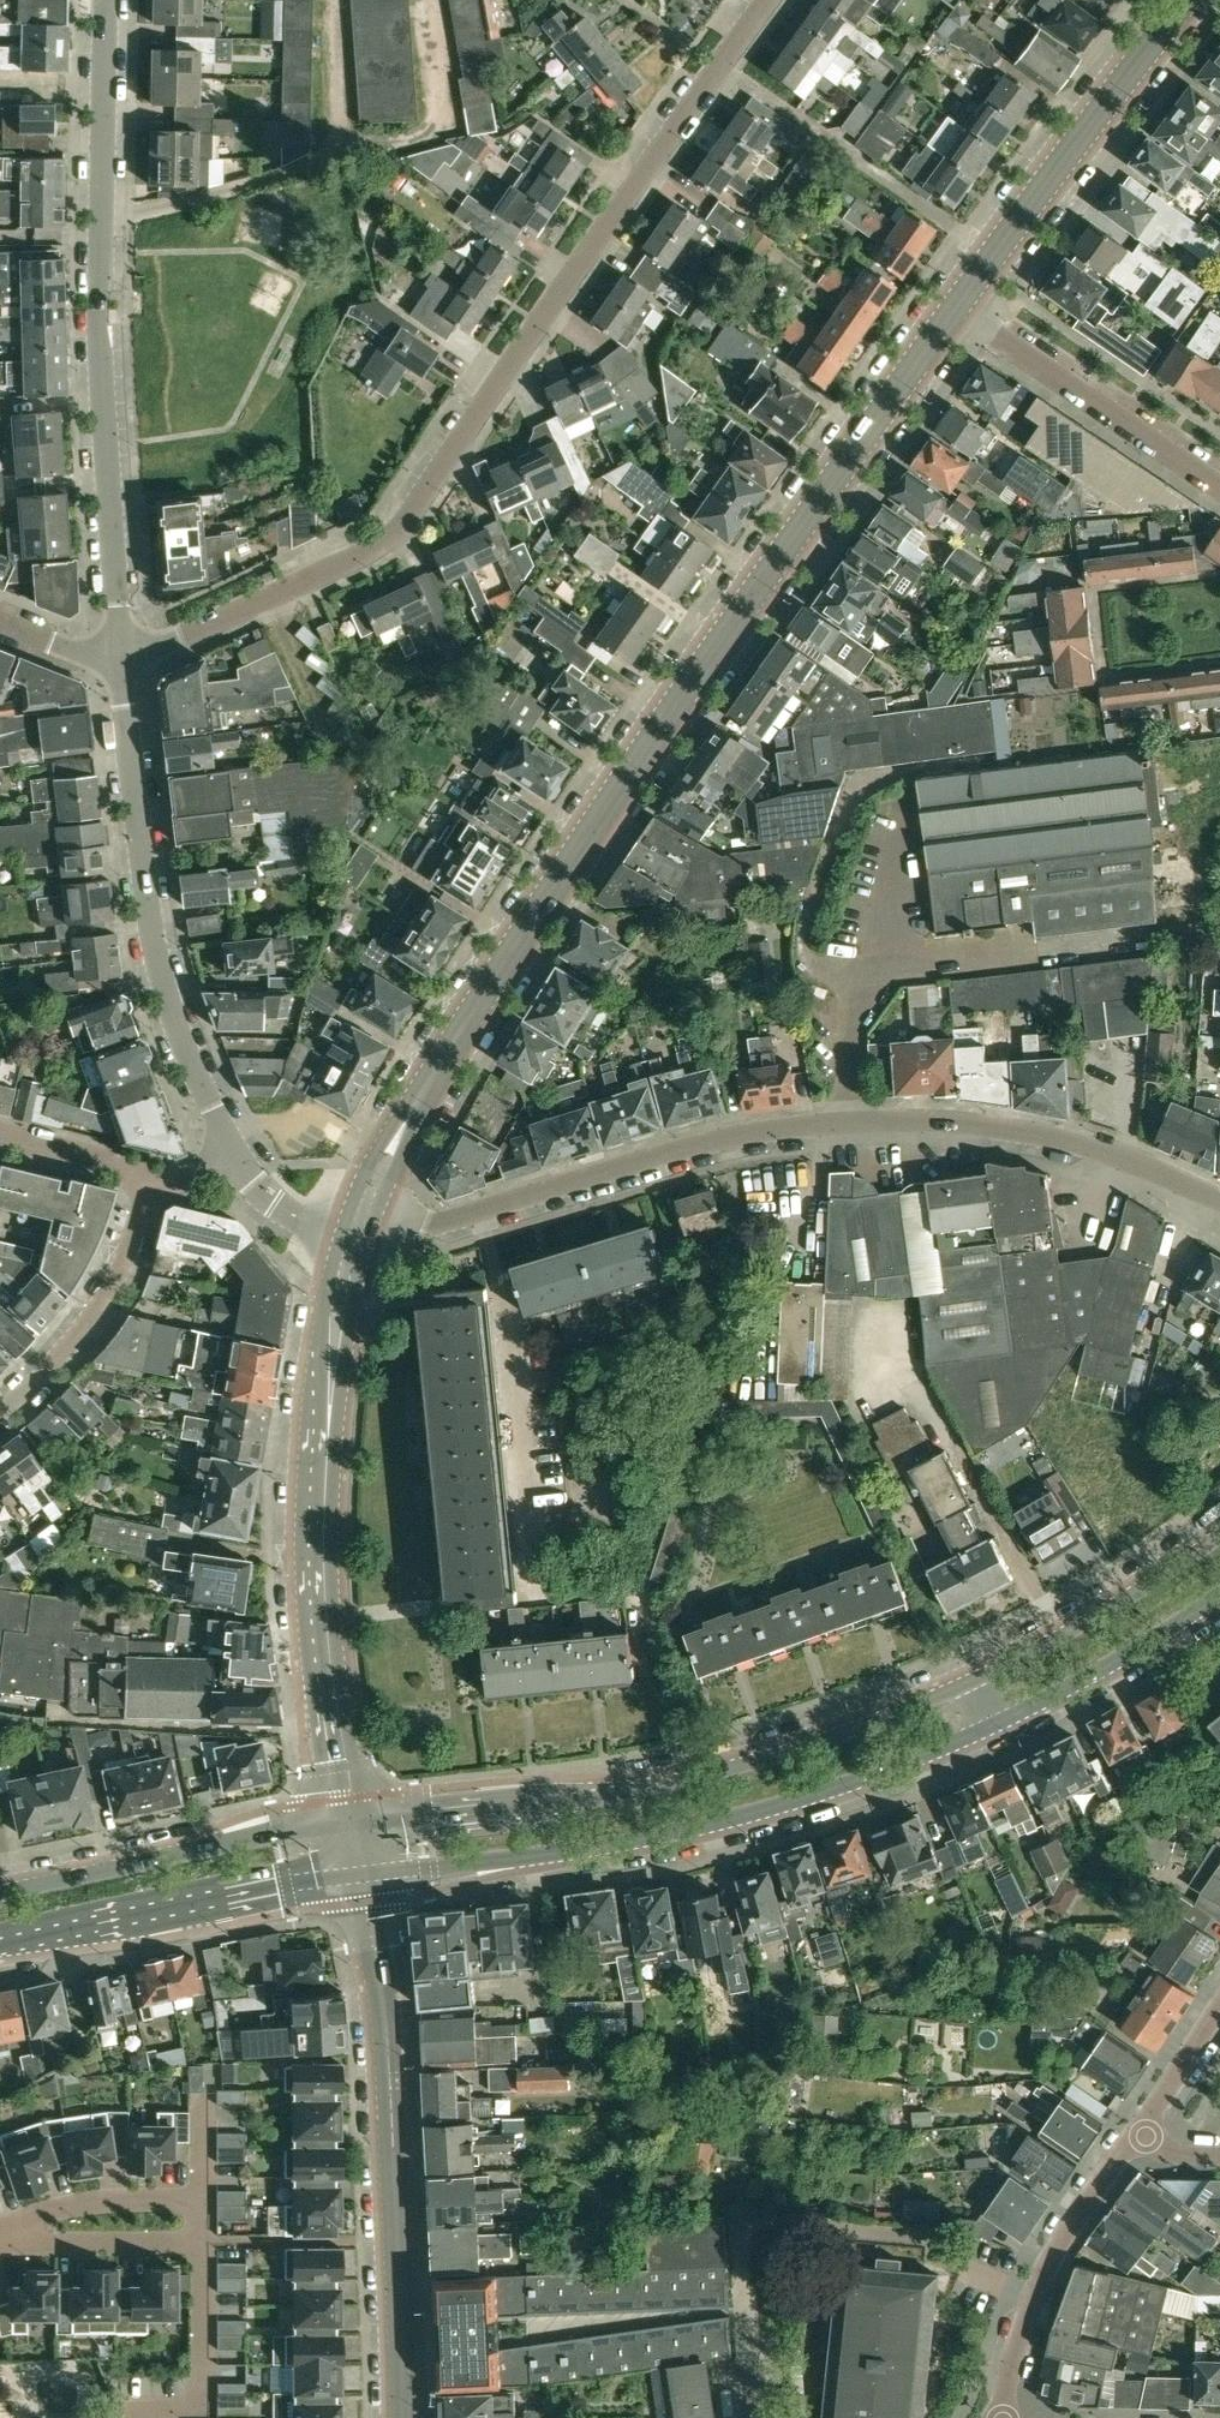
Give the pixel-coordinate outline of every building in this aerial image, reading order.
[(12,23),(67,25),(68,0),(0,0),(0,23),(12,23)] [(186,38),(215,38),(215,22),(200,21),(200,0),(154,0),(153,23),(186,24),(186,38)] [(362,126),(419,122),(410,0),(353,0),(362,126)] [(449,6),(452,20),(480,15),(478,0),(449,6)] [(819,1),(855,28),(864,15),(879,26),(887,15),(872,4),(867,0),(820,0),(819,1)] [(953,8),(959,0),(942,0),(953,8)] [(1035,21),(1041,25),(1077,52),(1089,35),(1093,39),(1102,27),(1099,25),(1065,0),(1040,0),(1038,3),(1045,8),(1035,21)] [(819,1),(801,25),(825,42),(834,48),(837,51),(848,59),(858,46),(876,59),(884,49),(855,28),(819,1)] [(284,2),(284,17),(312,17),(313,3),(284,2)] [(579,59),(603,39),(583,17),(572,26),(552,2),(538,21),(535,18),(523,34),(532,42),(542,29),(554,43),(549,47),(567,69),(579,59)] [(260,14),(260,39),(281,39),(281,15),(260,14)] [(483,29),(480,15),(452,20),(455,34),(483,29)] [(1053,92),(1065,76),(1005,31),(983,15),(976,25),(1019,56),(1013,64),(1053,92)] [(284,17),(283,31),(312,32),(312,17),(284,17)] [(22,47),(66,47),(67,25),(12,23),(0,23),(0,35),(22,35),(22,47)] [(1032,39),(1011,23),(1005,31),(1065,76),(1077,59),(1039,30),(1032,39)] [(837,51),(834,48),(825,42),(801,25),(785,48),(809,65),(821,75),(835,85),(852,62),(848,59),(837,51)] [(948,40),(964,51),(990,69),(999,57),(958,27),(948,40)] [(485,43),(483,29),(455,34),(457,49),(485,43)] [(283,31),(283,46),(312,46),(312,32),(283,31)] [(919,52),(925,44),(912,35),(896,58),(905,65),(916,50),(919,52)] [(153,50),(152,77),(198,79),(199,64),(199,62),(214,63),(215,38),(186,38),(186,50),(175,50),(153,50)] [(574,77),(586,92),(588,90),(598,81),(621,62),(603,39),(579,59),(567,69),(553,81),(560,89),(574,77)] [(488,58),(485,43),(457,49),(460,63),(488,58)] [(66,47),(22,47),(0,46),(0,64),(21,64),(21,69),(66,70),(66,47)] [(283,60),(311,61),(312,46),(283,46),(283,60)] [(809,65),(785,48),(767,71),(791,89),(809,65)] [(884,49),(876,59),(889,68),(896,58),(884,49)] [(1218,53),(1209,65),(1206,63),(1199,72),(1201,74),(1199,77),(1219,93),(1219,55),(1218,53)] [(491,73),(488,58),(460,63),(462,78),(486,74),(491,73)] [(283,60),(282,74),(311,75),(311,61),(283,60)] [(621,62),(598,81),(617,103),(640,84),(621,62)] [(975,95),(983,101),(1011,121),(1032,93),(1004,72),(1003,74),(993,69),(975,95)] [(458,79),(460,93),(489,88),(493,87),(491,73),(486,74),(462,78),(458,79)] [(311,75),(282,74),(282,89),(311,89),(311,75)] [(821,75),(814,84),(829,95),(836,86),(835,85),(821,75)] [(869,86),(883,96),(889,88),(870,75),(864,83),(869,86)] [(184,105),(184,118),(213,119),(213,102),(198,102),(198,79),(152,77),(152,104),(184,105)] [(966,102),(972,93),(957,81),(950,91),(966,102)] [(897,82),(878,110),(890,119),(910,92),(897,82)] [(1174,111),(1209,137),(1219,121),(1219,107),(1191,86),(1189,89),(1186,88),(1181,96),(1184,98),(1174,111)] [(489,88),(460,93),(463,108),(491,102),(489,88)] [(282,89),(282,103),(310,104),(311,89),(282,89)] [(586,92),(574,102),(582,111),(595,99),(588,90),(586,92)] [(742,107),(725,132),(759,155),(774,132),(797,148),(806,135),(751,96),(743,108),(742,107)] [(859,100),(840,125),(854,135),(873,109),(859,100)] [(983,101),(963,129),(991,150),(1011,121),(983,101)] [(494,117),(491,102),(463,108),(465,122),(494,117)] [(310,104),(282,103),(281,118),(310,118),(310,104)] [(2,114),(2,147),(17,147),(23,147),(23,133),(48,133),(48,134),(54,134),(54,129),(54,122),(54,106),(55,106),(55,104),(2,105),(2,114)] [(878,110),(860,134),(886,153),(904,129),(890,119),(878,110)] [(1156,135),(1198,166),(1209,152),(1219,161),(1219,145),(1216,142),(1209,137),(1174,111),(1165,122),(1163,122),(1158,128),(1159,132),(1156,135)] [(496,131),(494,117),(465,122),(468,136),(475,135),(496,131)] [(151,130),(150,158),(197,159),(209,159),(212,160),(213,135),(234,135),(235,120),(213,119),(184,118),(184,131),(174,131),(151,130)] [(281,121),(281,132),(310,133),(310,118),(281,118),(281,121)] [(947,118),(927,146),(970,178),(991,150),(963,129),(947,118)] [(545,140),(528,163),(566,190),(583,165),(562,151),(568,141),(537,120),(530,130),(545,140)] [(264,121),(264,134),(281,134),(281,132),(281,121),(264,121)] [(310,133),(281,132),(281,134),(281,146),(309,146),(310,133)] [(725,132),(708,156),(744,181),(754,167),(769,177),(775,167),(759,155),(725,132)] [(444,141),(451,145),(460,151),(475,161),(487,144),(475,135),(468,136),(444,141)] [(1139,147),(1130,159),(1134,162),(1133,164),(1176,195),(1187,180),(1194,185),(1206,193),(1209,196),(1217,185),(1213,183),(1173,154),(1172,155),(1151,140),(1143,150),(1139,147)] [(449,167),(460,151),(451,145),(401,159),(430,182),(443,162),(449,167)] [(927,146),(920,156),(935,167),(922,186),(932,193),(950,206),(970,178),(927,146)] [(792,167),(793,168),(806,177),(811,170),(819,176),(828,164),(806,148),(792,167)] [(513,153),(506,162),(521,173),(533,181),(523,195),(550,213),(566,190),(528,163),(513,153)] [(757,190),(744,181),(708,156),(692,181),(714,196),(723,184),(749,202),(757,190)] [(64,158),(21,157),(21,158),(3,158),(0,158),(0,169),(2,169),(2,180),(63,181),(64,158)] [(209,159),(197,159),(150,158),(150,185),(208,186),(209,159)] [(813,181),(806,177),(793,168),(774,196),(793,209),(813,181)] [(1106,208),(1104,210),(1139,235),(1137,237),(1156,250),(1164,239),(1173,245),(1177,240),(1208,262),(1215,253),(1219,257),(1219,241),(1133,179),(1126,189),(1122,186),(1116,195),(1114,194),(1112,194),(1111,194),(1109,195),(1108,196),(1106,197),(1105,198),(1104,200),(1104,201),(1104,203),(1104,204),(1105,206),(1105,208),(1106,208)] [(63,196),(63,181),(2,180),(21,180),(20,190),(0,191),(0,203),(19,202),(63,203),(63,196)] [(468,195),(461,205),(473,213),(496,229),(514,242),(522,230),(533,237),(550,213),(523,195),(512,187),(509,185),(491,211),(468,195)] [(850,207),(886,233),(916,253),(933,229),(903,209),(895,221),(881,211),(879,214),(856,198),(850,207)] [(717,201),(711,211),(726,222),(733,212),(717,201)] [(63,225),(63,203),(19,202),(0,203),(0,217),(20,217),(20,226),(62,227),(63,225)] [(674,203),(657,227),(692,251),(708,227),(674,203)] [(496,229),(473,213),(461,205),(454,215),(490,239),(496,229)] [(916,253),(886,233),(850,207),(843,217),(879,243),(869,258),(898,278),(916,253)] [(734,227),(726,222),(711,211),(704,221),(719,231),(716,236),(735,249),(745,235),(734,227)] [(1208,213),(1200,224),(1219,239),(1219,223),(1208,213)] [(1178,330),(1199,302),(1206,292),(1140,244),(1133,254),(1093,225),(1083,238),(1079,235),(1070,247),(1075,250),(1073,253),(1103,274),(1114,259),(1133,274),(1142,262),(1165,279),(1145,306),(1178,330)] [(667,273),(661,282),(677,294),(689,302),(693,296),(699,300),(701,296),(674,277),(686,260),(695,266),(701,257),(692,251),(657,227),(641,251),(663,266),(661,269),(667,273)] [(753,227),(737,250),(758,264),(774,240),(753,227)] [(491,245),(475,268),(500,285),(516,262),(491,245)] [(500,285),(475,268),(447,249),(440,260),(467,280),(459,292),(484,309),(500,285)] [(63,280),(62,258),(22,260),(22,251),(0,252),(0,283),(63,280)] [(735,254),(726,267),(741,277),(750,264),(735,254)] [(1081,316),(1073,327),(1145,375),(1162,348),(1131,327),(1123,339),(1100,322),(1108,311),(1112,314),(1127,293),(1084,261),(1078,269),(1067,261),(1057,274),(1055,274),(1053,275),(1052,275),(1050,276),(1049,277),(1048,278),(1047,280),(1046,282),(1046,283),(1046,285),(1046,287),(1047,288),(1045,290),(1069,308),(1070,311),(1071,314),(1073,315),(1075,316),(1078,316),(1080,316),(1081,316)] [(823,274),(847,290),(875,311),(893,286),(864,266),(853,281),(829,264),(823,274)] [(418,302),(409,314),(429,328),(445,339),(454,325),(467,334),(484,309),(459,292),(431,273),(423,284),(428,287),(418,302)] [(875,311),(847,290),(823,274),(817,283),(841,299),(828,317),(857,337),(859,335),(875,311)] [(607,299),(631,315),(642,323),(653,307),(642,299),(647,292),(623,275),(607,299)] [(22,304),(63,303),(63,280),(0,283),(0,304),(22,304)] [(661,282),(654,293),(664,300),(663,302),(669,306),(668,307),(679,315),(689,302),(677,294),(661,282)] [(642,323),(631,315),(607,299),(590,323),(625,347),(642,323)] [(349,306),(346,313),(347,314),(368,325),(367,327),(385,339),(387,336),(390,338),(393,340),(385,352),(382,350),(379,347),(370,361),(361,375),(387,395),(407,366),(410,368),(409,369),(416,374),(417,373),(421,375),(427,365),(431,367),(439,356),(435,354),(436,353),(413,338),(401,330),(407,321),(391,309),(377,300),(359,304),(349,306)] [(700,302),(688,320),(708,334),(720,317),(700,302)] [(0,316),(0,328),(64,326),(63,303),(22,304),(22,316),(0,316)] [(1156,371),(1177,385),(1207,341),(1219,321),(1219,316),(1211,310),(1187,346),(1178,340),(1156,371)] [(794,318),(787,327),(810,343),(839,363),(856,339),(857,337),(828,317),(827,319),(819,330),(810,323),(807,327),(794,318)] [(811,401),(766,370),(776,356),(727,321),(707,350),(724,361),(726,358),(743,370),(746,366),(754,371),(746,382),(751,386),(739,404),(790,440),(804,420),(800,418),(811,401)] [(1196,398),(1217,366),(1209,361),(1219,345),(1219,321),(1207,341),(1177,385),(1196,398)] [(65,348),(64,326),(0,328),(0,340),(23,339),(23,350),(65,348)] [(810,343),(787,327),(780,337),(794,347),(784,362),(822,388),(839,363),(810,343)] [(66,371),(65,348),(23,350),(23,361),(0,361),(0,373),(66,371)] [(598,363),(571,376),(584,404),(590,415),(608,407),(624,399),(633,410),(641,421),(646,428),(657,419),(644,401),(645,400),(627,376),(614,386),(610,389),(598,363)] [(672,424),(680,413),(678,403),(689,388),(695,392),(696,391),(658,364),(668,421),(672,424)] [(969,379),(964,387),(967,390),(965,393),(995,414),(990,421),(1026,444),(1033,433),(1011,419),(1016,411),(1030,391),(1019,383),(1016,387),(983,365),(973,380),(969,379)] [(1218,411),(1219,408),(1219,367),(1218,365),(1217,366),(1196,398),(1198,399),(1199,398),(1218,411)] [(627,376),(645,400),(657,392),(638,368),(627,376)] [(66,371),(0,373),(0,385),(24,385),(25,397),(66,394),(66,371)] [(563,428),(581,420),(590,415),(584,404),(571,376),(544,389),(563,428)] [(1201,506),(1038,396),(1026,414),(1041,424),(1026,447),(1123,512),(1201,506)] [(939,428),(936,432),(975,458),(985,443),(991,448),(999,437),(993,433),(954,406),(945,418),(942,419),(938,424),(939,428)] [(40,413),(12,417),(14,447),(61,444),(58,412),(40,413)] [(775,472),(782,460),(767,449),(767,448),(725,418),(719,426),(722,428),(720,432),(732,440),(729,445),(736,450),(728,461),(765,486),(766,484),(770,483),(774,477),(775,472)] [(553,440),(572,482),(574,487),(580,498),(589,483),(566,435),(553,440)] [(914,463),(913,465),(952,492),(962,476),(974,485),(978,480),(1000,496),(1008,485),(1003,481),(994,475),(973,460),(971,464),(932,437),(923,449),(918,451),(913,457),(914,463)] [(514,458),(527,486),(533,500),(572,482),(553,440),(514,458)] [(17,477),(34,476),(63,474),(61,444),(14,447),(17,477)] [(1024,451),(1003,481),(1008,485),(1019,493),(1036,505),(1045,492),(1058,501),(1070,483),(1024,451)] [(496,517),(522,505),(530,522),(541,517),(533,500),(527,486),(514,458),(489,470),(493,478),(481,484),(496,517)] [(631,465),(623,476),(666,505),(673,494),(631,465)] [(692,478),(692,479),(745,515),(753,504),(757,505),(763,497),(760,493),(762,490),(728,466),(719,480),(709,473),(707,475),(698,469),(692,478)] [(893,495),(891,497),(897,501),(921,518),(925,520),(935,506),(940,510),(947,514),(951,509),(964,519),(972,508),(958,498),(954,504),(948,499),(909,471),(901,483),(896,484),(893,489),(893,495)] [(652,524),(641,539),(692,573),(699,562),(705,566),(715,552),(709,548),(682,528),(688,520),(666,505),(623,476),(615,487),(642,506),(637,513),(652,524)] [(692,479),(686,487),(698,495),(703,493),(708,496),(692,518),(726,541),(728,538),(733,540),(738,532),(736,528),(745,515),(692,479)] [(158,527),(159,530),(201,524),(200,510),(215,508),(214,502),(243,498),(242,485),(223,487),(223,492),(157,501),(157,515),(154,517),(154,525),(158,527)] [(21,527),(67,524),(65,493),(18,496),(21,527)] [(363,510),(357,498),(335,508),(341,520),(363,510)] [(289,516),(290,546),(290,548),(316,537),(315,499),(289,500),(289,516)] [(927,536),(890,511),(884,507),(883,508),(879,508),(875,513),(877,519),(870,529),(898,548),(896,551),(909,559),(919,566),(928,554),(919,548),(927,536)] [(276,522),(277,528),(277,546),(290,546),(289,516),(276,522)] [(1216,517),(1206,532),(1215,538),(1202,557),(1196,558),(1197,571),(1219,569),(1219,519),(1216,517)] [(473,534),(458,540),(471,568),(496,557),(498,562),(513,555),(509,548),(501,529),(496,519),(484,524),(471,530),(473,534)] [(1116,544),(1120,581),(1168,575),(1165,549),(1161,519),(1149,521),(1153,551),(1141,552),(1140,541),(1116,544)] [(7,583),(14,565),(33,563),(33,558),(70,555),(67,524),(21,527),(6,528),(8,554),(0,551),(0,588),(4,590),(7,583)] [(201,524),(159,530),(161,559),(229,551),(229,550),(248,541),(246,537),(237,538),(236,531),(220,532),(220,535),(202,537),(201,524)] [(547,528),(533,548),(541,553),(551,538),(547,528)] [(587,532),(579,544),(610,566),(618,554),(587,532)] [(1175,548),(1165,549),(1168,575),(1197,571),(1196,558),(1193,534),(1173,536),(1175,548)] [(850,557),(848,560),(889,590),(900,575),(891,568),(899,557),(889,550),(882,549),(865,536),(857,548),(852,547),(848,552),(850,557)] [(697,578),(691,574),(692,573),(641,539),(634,549),(650,561),(640,576),(673,599),(682,588),(688,592),(697,578)] [(458,540),(432,552),(440,570),(445,580),(460,573),(467,587),(475,606),(471,608),(484,636),(497,625),(495,622),(485,600),(471,568),(458,540)] [(523,542),(509,548),(513,555),(523,578),(533,565),(523,542)] [(1089,542),(1079,543),(1081,561),(1086,560),(1089,585),(1120,581),(1116,544),(1102,546),(1103,557),(1091,558),(1089,542)] [(610,566),(579,544),(571,555),(603,576),(610,566)] [(972,585),(985,566),(958,547),(945,566),(972,585)] [(162,561),(158,564),(158,572),(163,573),(164,587),(206,582),(230,571),(229,551),(161,559),(162,561)] [(513,592),(523,578),(513,555),(498,562),(513,592)] [(931,575),(919,566),(909,559),(902,568),(925,584),(931,575)] [(7,583),(35,581),(36,602),(36,603),(65,614),(76,606),(74,560),(33,563),(14,565),(7,583)] [(836,578),(831,585),(902,635),(908,627),(888,612),(889,612),(884,608),(892,597),(845,564),(843,567),(839,567),(835,573),(836,578)] [(416,581),(390,593),(403,621),(407,630),(431,619),(427,610),(429,609),(416,581)] [(902,635),(831,585),(825,593),(821,593),(818,598),(818,602),(815,606),(866,642),(876,629),(896,644),(902,635)] [(524,587),(516,598),(543,617),(572,637),(580,625),(524,587)] [(1087,610),(1084,587),(1010,596),(1009,598),(1010,608),(1047,604),(1048,616),(1089,610),(1088,610),(1087,610)] [(630,588),(612,615),(646,638),(654,626),(660,631),(670,616),(630,588)] [(361,636),(374,630),(376,633),(403,621),(390,593),(363,605),(364,609),(351,615),(361,636)] [(805,608),(803,609),(799,615),(799,618),(791,629),(835,660),(859,676),(875,653),(807,606),(805,608)] [(1092,635),(1089,610),(1048,616),(1048,617),(1050,616),(1052,627),(1014,632),(1015,644),(1038,641),(1092,635)] [(445,613),(431,619),(454,669),(468,662),(445,613)] [(627,665),(646,638),(612,615),(593,641),(627,665)] [(588,686),(578,680),(594,655),(570,639),(572,637),(543,617),(533,632),(561,650),(556,658),(568,666),(564,673),(559,670),(551,684),(547,681),(536,699),(544,704),(590,736),(592,734),(594,735),(601,725),(600,721),(610,706),(586,690),(588,686)] [(316,627),(327,652),(340,646),(329,622),(316,627)] [(405,656),(416,651),(409,635),(398,640),(405,656)] [(1017,656),(1054,651),(1056,663),(1054,663),(1055,664),(1095,659),(1092,635),(1038,641),(1015,644),(1017,656)] [(784,727),(795,726),(850,718),(880,714),(873,698),(818,660),(784,636),(729,714),(764,738),(778,737),(784,727)] [(10,680),(18,657),(0,650),(0,704),(1,703),(10,680)] [(159,705),(254,695),(274,690),(290,687),(276,654),(238,671),(239,680),(208,684),(202,658),(162,676),(156,686),(157,686),(159,705)] [(18,657),(10,680),(23,685),(25,708),(56,705),(85,701),(84,688),(79,682),(18,657)] [(1095,659),(1055,664),(1056,676),(1018,681),(1020,693),(1097,683),(1093,660),(1095,659)] [(1219,707),(1219,669),(1209,670),(1214,707),(1219,707)] [(1209,670),(1178,674),(1182,699),(1195,698),(1197,709),(1214,707),(1209,670)] [(1147,704),(1148,716),(1161,714),(1159,702),(1171,701),(1174,726),(1185,724),(1183,711),(1182,699),(1178,674),(1143,678),(1147,704)] [(487,694),(478,689),(467,705),(504,729),(496,743),(504,748),(493,765),(505,773),(506,771),(545,797),(546,796),(553,795),(557,788),(556,782),(557,780),(555,779),(564,766),(522,739),(544,704),(536,699),(520,689),(518,692),(497,678),(487,694)] [(1105,709),(1122,707),(1123,719),(1148,716),(1147,704),(1143,678),(1102,683),(1105,709)] [(931,692),(927,690),(930,707),(936,707),(946,705),(953,696),(936,685),(931,692)] [(290,687),(274,690),(275,701),(288,699),(296,698),(290,687)] [(275,701),(274,690),(254,695),(159,705),(163,735),(227,728),(225,713),(276,707),(275,701)] [(936,707),(943,756),(996,750),(999,765),(1015,763),(1005,697),(946,705),(936,707)] [(1032,713),(1031,697),(1020,697),(1022,714),(1032,713)] [(0,704),(0,716),(14,715),(12,700),(1,703),(0,704)] [(0,716),(0,767),(10,766),(21,764),(19,749),(43,746),(44,756),(92,750),(85,701),(56,705),(56,710),(40,712),(14,715),(0,716)] [(930,707),(880,714),(850,718),(857,768),(943,756),(936,707),(930,707)] [(825,836),(847,769),(857,768),(850,718),(795,726),(798,749),(804,789),(784,795),(760,801),(754,797),(748,793),(737,811),(746,817),(750,844),(825,836)] [(1117,722),(1105,723),(1107,739),(1119,738),(1117,722)] [(699,757),(730,780),(745,791),(748,793),(754,797),(765,781),(759,777),(771,760),(720,725),(699,757)] [(804,789),(798,749),(795,726),(784,727),(778,737),(784,795),(804,789)] [(208,735),(163,740),(167,770),(177,769),(212,766),(210,751),(239,747),(237,732),(208,736),(208,735)] [(1015,763),(999,765),(917,776),(919,787),(937,934),(966,932),(967,937),(975,936),(974,931),(1009,928),(1008,923),(1034,921),(1036,937),(1158,923),(1152,837),(1151,831),(1163,830),(1153,746),(1109,751),(1015,763)] [(359,765),(375,776),(385,760),(369,751),(359,765)] [(258,814),(253,814),(254,822),(259,821),(265,859),(296,855),(336,850),(343,818),(349,788),(356,756),(324,760),(253,769),(258,808),(258,814)] [(46,801),(98,796),(93,757),(52,762),(53,777),(30,780),(33,802),(46,801)] [(676,790),(705,809),(707,806),(711,809),(709,812),(718,818),(724,809),(715,803),(730,780),(699,757),(676,790)] [(480,758),(472,770),(487,779),(495,767),(480,758)] [(173,815),(173,817),(258,808),(253,769),(178,776),(169,777),(173,815)] [(496,778),(491,786),(478,778),(461,806),(454,802),(449,810),(475,826),(480,819),(514,841),(515,839),(522,839),(527,832),(525,826),(526,824),(525,823),(534,808),(516,796),(519,793),(496,778)] [(718,818),(709,812),(711,809),(707,806),(705,809),(676,790),(661,812),(704,842),(706,839),(725,852),(732,840),(712,826),(718,818)] [(98,796),(46,801),(47,809),(42,810),(31,812),(32,823),(55,821),(100,816),(100,815),(101,815),(100,814),(99,814),(99,809),(100,809),(100,808),(98,808),(97,798),(98,798),(98,796)] [(366,798),(348,827),(363,836),(380,806),(366,798)] [(258,814),(258,808),(173,817),(176,843),(191,841),(231,836),(230,827),(254,824),(254,822),(253,814),(258,814)] [(437,844),(490,877),(500,861),(502,862),(510,849),(469,823),(469,824),(457,817),(451,827),(448,826),(437,844)] [(742,894),(755,893),(809,886),(824,841),(734,852),(723,855),(657,817),(599,900),(610,906),(656,901),(655,908),(680,905),(682,923),(682,926),(727,926),(724,902),(743,900),(742,894)] [(17,854),(34,852),(34,854),(104,846),(101,823),(56,828),(55,821),(32,823),(0,826),(0,856),(17,854)] [(429,838),(411,866),(422,873),(432,879),(431,880),(471,906),(479,894),(487,893),(492,885),(490,877),(437,844),(429,838)] [(355,851),(373,863),(378,855),(361,843),(355,851)] [(61,875),(107,870),(104,846),(34,854),(34,852),(17,854),(19,869),(47,866),(48,876),(61,874),(61,875)] [(294,857),(279,859),(281,875),(298,872),(296,859),(296,857),(294,857)] [(265,861),(263,862),(265,873),(266,877),(281,875),(279,859),(265,861)] [(180,875),(184,906),(241,901),(239,887),(258,885),(257,869),(224,873),(224,869),(207,871),(207,873),(180,875)] [(113,918),(108,879),(61,884),(63,895),(36,898),(38,912),(40,926),(55,924),(57,939),(106,934),(104,919),(113,918)] [(395,915),(410,925),(447,948),(449,944),(453,945),(458,937),(457,932),(459,930),(457,929),(465,918),(425,893),(415,887),(407,898),(406,898),(395,915)] [(642,927),(682,923),(680,905),(655,908),(641,909),(642,927)] [(219,914),(186,918),(189,936),(222,931),(219,914)] [(585,920),(564,954),(589,970),(587,974),(603,983),(605,980),(609,982),(620,964),(632,971),(644,957),(615,939),(617,936),(601,926),(600,928),(585,920)] [(446,950),(447,948),(410,925),(400,941),(385,931),(378,942),(372,938),(358,960),(375,971),(388,951),(427,976),(435,964),(437,962),(442,961),(447,954),(446,950)] [(57,939),(35,941),(36,954),(72,950),(73,959),(118,955),(115,933),(106,934),(57,939)] [(227,974),(236,974),(271,970),(270,955),(292,953),(290,937),(223,943),(225,957),(221,957),(220,964),(223,971),(226,971),(227,974)] [(757,979),(773,977),(769,943),(752,946),(757,979)] [(77,979),(101,977),(120,975),(118,955),(73,959),(75,971),(45,974),(48,992),(78,988),(77,979)] [(1061,969),(1066,1002),(1079,1001),(1085,1005),(1090,1040),(1090,1041),(1151,1034),(1152,1017),(1153,994),(1156,957),(1061,969)] [(1169,958),(1156,957),(1153,994),(1168,991),(1169,958)] [(545,991),(543,993),(592,1023),(602,1008),(592,1002),(598,992),(558,968),(551,979),(548,979),(543,987),(545,991)] [(1061,969),(1045,971),(1049,1004),(1066,1002),(1061,969)] [(1049,1004),(1045,971),(1031,972),(1035,1006),(1049,1004)] [(1021,1007),(1035,1006),(1031,972),(1017,974),(1021,1007)] [(1017,974),(1004,975),(1008,1009),(1021,1007),(1017,974)] [(308,991),(319,998),(337,1009),(340,1005),(351,1012),(353,1008),(392,1031),(401,1016),(407,1016),(413,1006),(411,1001),(412,1000),(372,975),(361,993),(350,986),(345,994),(313,975),(308,991)] [(1004,975),(991,977),(994,1010),(1008,1009),(1004,975)] [(268,977),(268,991),(290,991),(296,991),(296,977),(268,977)] [(981,1012),(994,1010),(991,977),(977,978),(981,1012)] [(977,978),(963,980),(968,1013),(981,1012),(977,978)] [(954,1015),(968,1013),(963,980),(950,981),(954,1015)] [(931,1027),(930,1006),(928,983),(908,984),(911,1024),(918,1023),(918,1025),(920,1025),(921,1037),(915,1041),(870,1044),(871,1058),(883,1057),(885,1082),(897,1081),(898,1092),(900,1092),(907,1095),(913,1095),(919,1091),(929,1090),(928,1073),(937,1073),(933,1027),(931,1027)] [(205,993),(217,1028),(263,1027),(263,1016),(285,1016),(290,991),(233,991),(233,994),(205,993)] [(313,1008),(319,998),(308,991),(304,1002),(313,1008)] [(122,993),(82,1008),(81,1005),(68,1010),(69,1012),(67,1013),(74,1034),(76,1033),(83,1052),(134,1033),(127,1014),(129,1013),(132,1007),(128,996),(122,994),(122,993)] [(592,1023),(543,993),(542,996),(537,996),(533,1003),(535,1008),(528,1019),(567,1042),(572,1033),(583,1039),(592,1023)] [(609,995),(604,1004),(618,1012),(623,1004),(609,995)] [(937,1073),(928,1073),(929,1090),(937,1090),(937,1095),(961,1094),(956,1038),(941,1039),(940,1026),(944,1026),(943,1003),(930,1004),(930,1006),(931,1027),(933,1027),(937,1073)] [(655,1010),(659,1027),(675,1023),(670,1006),(655,1010)] [(326,1055),(366,1079),(367,1077),(371,1078),(378,1067),(375,1062),(384,1046),(329,1016),(321,1032),(335,1040),(326,1055)] [(1168,1017),(1152,1017),(1151,1034),(1147,1079),(1172,1080),(1176,1025),(1167,1024),(1168,1017)] [(516,1037),(511,1045),(554,1069),(557,1063),(549,1058),(558,1044),(524,1024),(523,1026),(519,1027),(515,1033),(516,1037)] [(956,1038),(961,1094),(961,1098),(989,1102),(987,1061),(984,1026),(955,1028),(956,1038)] [(989,1102),(1013,1106),(1008,1032),(996,1033),(998,1060),(987,1061),(989,1102)] [(1042,1081),(1037,1082),(1040,1111),(1068,1116),(1070,1112),(1087,1110),(1083,1076),(1068,1077),(1066,1059),(1056,1060),(1054,1033),(1039,1034),(1042,1081)] [(1042,1081),(1039,1034),(1023,1035),(1025,1061),(1015,1062),(1018,1106),(1040,1111),(1037,1082),(1042,1081)] [(762,1036),(771,1105),(797,1102),(792,1063),(778,1064),(775,1035),(762,1036)] [(754,1067),(740,1069),(745,1109),(771,1105),(762,1036),(750,1038),(754,1067)] [(80,1059),(90,1087),(147,1066),(145,1060),(146,1060),(149,1053),(145,1042),(138,1039),(138,1038),(137,1039),(80,1059)] [(235,1073),(245,1094),(245,1093),(287,1094),(287,1095),(289,1095),(302,1102),(308,1091),(347,1112),(349,1109),(355,1110),(358,1104),(356,1099),(366,1079),(326,1055),(296,1039),(285,1060),(302,1069),(299,1073),(279,1073),(279,1058),(229,1058),(235,1073)] [(504,1052),(498,1062),(509,1068),(503,1079),(524,1091),(530,1082),(542,1089),(554,1069),(511,1045),(506,1053),(504,1052)] [(678,1052),(682,1069),(695,1117),(708,1113),(709,1118),(723,1114),(722,1110),(724,1109),(713,1068),(699,1072),(697,1065),(693,1066),(689,1049),(678,1052)] [(695,1117),(682,1069),(666,1073),(661,1056),(651,1059),(668,1124),(681,1121),(682,1125),(696,1121),(695,1117)] [(8,1116),(21,1062),(1,1057),(0,1061),(0,1113),(8,1116)] [(22,1060),(20,1072),(31,1075),(34,1063),(22,1060)] [(608,1098),(594,1102),(606,1143),(609,1142),(610,1146),(624,1142),(623,1138),(635,1134),(622,1094),(612,1061),(602,1064),(610,1091),(606,1092),(608,1098)] [(622,1094),(635,1134),(636,1134),(637,1138),(651,1134),(650,1130),(662,1126),(642,1061),(632,1064),(637,1082),(632,1084),(634,1090),(622,1094)] [(89,1088),(82,1107),(99,1113),(157,1092),(149,1072),(147,1066),(90,1087),(89,1088)] [(22,1079),(20,1088),(39,1093),(40,1084),(22,1079)] [(557,1100),(573,1096),(569,1083),(553,1088),(557,1100)] [(157,1092),(99,1113),(82,1107),(39,1093),(20,1088),(15,1107),(34,1112),(65,1120),(101,1130),(115,1126),(118,1135),(166,1118),(164,1113),(157,1092)] [(1155,1145),(1179,1155),(1198,1110),(1185,1105),(1186,1095),(1177,1091),(1173,1100),(1155,1145)] [(1198,1110),(1179,1155),(1199,1163),(1218,1117),(1219,1114),(1219,1098),(1199,1095),(1198,1110)] [(15,1107),(13,1117),(32,1121),(63,1129),(65,1120),(34,1112),(15,1107)] [(589,1107),(561,1115),(572,1154),(576,1153),(577,1156),(587,1153),(586,1150),(600,1146),(589,1107)] [(568,1155),(572,1154),(561,1115),(533,1123),(544,1163),(558,1159),(559,1161),(569,1158),(568,1155)] [(1199,1163),(1216,1171),(1219,1126),(1219,1118),(1218,1117),(1199,1163)] [(166,1118),(118,1135),(121,1143),(174,1156),(174,1157),(185,1153),(181,1142),(182,1142),(176,1126),(169,1123),(168,1123),(166,1118)] [(461,1129),(458,1130),(454,1138),(455,1142),(447,1155),(445,1154),(433,1178),(448,1197),(474,1189),(472,1186),(503,1176),(503,1178),(540,1167),(530,1133),(512,1138),(518,1158),(500,1163),(493,1160),(500,1148),(463,1127),(461,1129)] [(1058,1246),(1065,1245),(1056,1210),(1054,1211),(1049,1175),(988,1162),(989,1172),(1014,1351),(927,1363),(976,1453),(1031,1421),(1081,1342),(1087,1341),(1107,1262),(1109,1257),(1060,1264),(1058,1246)] [(116,1191),(116,1189),(69,1177),(69,1180),(0,1163),(0,1207),(22,1212),(22,1211),(51,1218),(42,1255),(32,1252),(33,1249),(0,1241),(0,1256),(30,1263),(34,1264),(38,1268),(68,1295),(79,1278),(85,1268),(91,1258),(97,1245),(103,1230),(107,1220),(114,1199),(116,1191)] [(832,1172),(831,1199),(854,1196),(856,1169),(832,1172)] [(920,1294),(927,1363),(1014,1351),(989,1172),(928,1180),(943,1290),(920,1294)] [(715,1189),(710,1190),(709,1186),(696,1189),(697,1194),(678,1199),(687,1230),(723,1220),(715,1189)] [(831,1199),(827,1283),(827,1292),(918,1297),(915,1273),(906,1190),(854,1196),(831,1199)] [(1118,1244),(1109,1257),(1107,1262),(1087,1341),(1084,1353),(1079,1373),(1126,1385),(1134,1356),(1131,1355),(1167,1220),(1130,1197),(1118,1244)] [(217,1274),(229,1263),(253,1240),(236,1220),(173,1205),(165,1210),(157,1245),(192,1255),(208,1272),(212,1269),(217,1274)] [(651,1225),(581,1246),(594,1293),(625,1284),(627,1290),(635,1288),(633,1282),(665,1272),(651,1225)] [(243,1280),(241,1293),(289,1302),(291,1291),(288,1282),(253,1240),(229,1263),(243,1280)] [(173,1279),(181,1280),(214,1288),(217,1274),(212,1269),(208,1272),(192,1255),(157,1245),(150,1273),(173,1279)] [(594,1293),(581,1246),(510,1266),(525,1314),(556,1305),(558,1311),(566,1308),(564,1302),(594,1293)] [(1214,1255),(1206,1267),(1205,1266),(1198,1276),(1201,1278),(1192,1289),(1190,1288),(1178,1308),(1188,1314),(1200,1295),(1219,1308),(1219,1258),(1214,1255)] [(65,1298),(36,1273),(30,1280),(19,1270),(26,1263),(0,1257),(0,1272),(51,1316),(58,1308),(61,1309),(65,1304),(65,1301),(66,1299),(65,1298)] [(15,1298),(8,1306),(37,1332),(39,1330),(42,1330),(46,1326),(45,1323),(51,1316),(0,1272),(0,1286),(15,1298)] [(167,1302),(173,1279),(150,1273),(141,1296),(167,1302)] [(823,1382),(827,1292),(827,1283),(785,1281),(781,1380),(823,1382)] [(443,1551),(448,1598),(464,1596),(465,1603),(465,1609),(517,1604),(485,1286),(452,1289),(432,1291),(433,1298),(434,1305),(419,1306),(424,1357),(443,1551)] [(640,1290),(627,1294),(636,1324),(648,1320),(640,1290)] [(285,1326),(289,1302),(241,1293),(239,1303),(214,1298),(211,1311),(285,1326)] [(0,1305),(0,1342),(14,1357),(35,1336),(0,1305)] [(285,1326),(211,1311),(196,1308),(193,1321),(235,1329),(233,1337),(281,1347),(285,1326)] [(580,1341),(571,1311),(558,1315),(567,1345),(580,1341)] [(103,1349),(92,1361),(142,1372),(144,1373),(168,1378),(179,1326),(155,1321),(128,1315),(120,1327),(117,1333),(113,1338),(107,1344),(103,1349)] [(277,1376),(281,1347),(233,1337),(221,1335),(199,1330),(194,1354),(191,1367),(227,1374),(228,1366),(277,1376)] [(191,1367),(183,1366),(179,1365),(176,1379),(175,1385),(193,1388),(271,1403),(277,1376),(228,1366),(227,1374),(191,1367)] [(114,1373),(86,1367),(89,1381),(112,1386),(114,1373)] [(43,1409),(38,1414),(60,1439),(66,1434),(72,1429),(77,1435),(96,1418),(102,1423),(99,1426),(108,1435),(116,1427),(84,1395),(78,1390),(71,1383),(52,1401),(49,1404),(43,1409)] [(170,1395),(169,1400),(189,1409),(194,1410),(217,1414),(268,1423),(271,1403),(193,1388),(191,1395),(172,1391),(170,1395)] [(116,1397),(112,1410),(129,1415),(132,1401),(116,1397)] [(726,1416),(798,1415),(797,1399),(726,1401),(721,1416),(726,1416)] [(833,1399),(797,1399),(798,1415),(823,1414),(844,1460),(858,1454),(833,1399)] [(948,1612),(978,1597),(1012,1579),(1006,1566),(992,1540),(983,1544),(971,1520),(979,1515),(974,1504),(971,1505),(944,1451),(925,1461),(923,1456),(933,1451),(917,1419),(913,1422),(905,1407),(873,1423),(881,1438),(876,1440),(908,1504),(923,1497),(955,1559),(928,1573),(942,1599),(948,1612)] [(38,1414),(27,1423),(34,1431),(48,1449),(59,1439),(38,1414)] [(265,1442),(268,1423),(217,1414),(216,1422),(184,1416),(182,1427),(265,1442)] [(131,1423),(128,1433),(138,1435),(140,1425),(131,1423)] [(261,1460),(265,1442),(182,1427),(180,1438),(198,1441),(196,1449),(211,1452),(261,1460)] [(24,1442),(19,1436),(18,1434),(15,1437),(13,1435),(7,1440),(7,1443),(0,1448),(0,1451),(41,1507),(42,1508),(52,1501),(42,1486),(51,1480),(41,1466),(24,1442)] [(164,1444),(162,1458),(179,1460),(181,1446),(164,1444)] [(205,1497),(253,1508),(257,1483),(253,1480),(256,1467),(200,1457),(201,1450),(189,1447),(185,1468),(188,1472),(209,1476),(205,1497)] [(2,1494),(11,1487),(31,1515),(41,1507),(0,1451),(0,1492),(2,1494)] [(858,1454),(844,1460),(875,1529),(890,1522),(858,1454)] [(1046,1455),(1032,1462),(1042,1479),(1055,1471),(1046,1455)] [(1082,1507),(1065,1482),(1059,1470),(1044,1478),(1051,1489),(1040,1495),(1041,1497),(1016,1512),(1027,1530),(1037,1550),(1045,1562),(1082,1540),(1068,1516),(1082,1507)] [(103,1473),(99,1488),(113,1492),(117,1477),(103,1473)] [(680,1487),(655,1568),(652,1578),(667,1582),(694,1491),(680,1487)] [(250,1522),(253,1508),(205,1497),(202,1515),(186,1512),(182,1516),(179,1531),(191,1533),(192,1529),(216,1533),(216,1531),(243,1536),(246,1524),(250,1522)] [(94,1515),(89,1542),(126,1549),(126,1554),(152,1559),(151,1563),(161,1565),(161,1563),(176,1566),(171,1599),(183,1601),(183,1602),(216,1606),(240,1610),(243,1581),(249,1582),(251,1565),(244,1564),(245,1561),(163,1550),(163,1545),(180,1548),(180,1545),(189,1547),(191,1534),(118,1520),(94,1515)] [(52,1523),(43,1530),(54,1546),(61,1536),(52,1523)] [(929,1570),(911,1534),(899,1541),(917,1577),(929,1570)] [(5,1557),(11,1568),(19,1582),(28,1576),(14,1552),(5,1557)] [(866,1616),(879,1612),(892,1607),(894,1613),(908,1608),(910,1608),(905,1594),(894,1560),(862,1571),(859,1565),(851,1568),(853,1573),(844,1577),(839,1578),(824,1584),(840,1632),(855,1626),(853,1621),(866,1616)] [(6,1590),(16,1591),(21,1585),(19,1582),(11,1568),(0,1575),(0,1589),(6,1590)] [(756,1608),(773,1656),(787,1651),(785,1645),(799,1640),(811,1636),(824,1631),(826,1637),(840,1632),(824,1584),(810,1589),(804,1591),(794,1594),(792,1589),(785,1591),(787,1597),(776,1601),(771,1603),(756,1608)] [(97,1634),(100,1602),(81,1600),(0,1589),(0,1692),(54,1699),(67,1701),(67,1706),(69,1714),(78,1716),(96,1717),(96,1718),(211,1720),(210,1720),(278,1721),(270,1685),(219,1678),(212,1678),(212,1658),(181,1658),(181,1644),(125,1642),(125,1637),(97,1634)] [(584,1638),(558,1640),(561,1689),(579,1687),(579,1686),(591,1685),(591,1688),(603,1687),(602,1684),(614,1682),(614,1684),(633,1682),(633,1678),(635,1678),(634,1668),(633,1666),(632,1666),(628,1634),(599,1637),(595,1599),(581,1601),(584,1638)] [(513,1644),(484,1647),(487,1682),(485,1682),(485,1684),(486,1693),(488,1693),(489,1697),(507,1695),(507,1694),(510,1694),(510,1697),(522,1696),(521,1692),(543,1690),(543,1691),(561,1689),(558,1640),(528,1643),(525,1606),(509,1608),(513,1644)] [(687,1632),(698,1663),(704,1681),(706,1681),(705,1680),(720,1675),(718,1669),(731,1664),(742,1660),(756,1655),(758,1661),(773,1656),(756,1608),(741,1613),(736,1615),(726,1619),(724,1613),(716,1615),(718,1621),(687,1632)] [(206,1646),(221,1647),(272,1651),(266,1622),(206,1618),(205,1631),(207,1632),(206,1646)] [(221,1647),(219,1678),(270,1685),(278,1680),(272,1651),(221,1647)] [(1164,1687),(1159,1684),(1149,1691),(1149,1695),(1137,1702),(1136,1703),(1144,1715),(1156,1737),(1160,1734),(1166,1745),(1168,1749),(1179,1743),(1177,1741),(1192,1732),(1186,1721),(1165,1686),(1164,1687)] [(1120,1707),(1092,1723),(1098,1736),(1113,1762),(1126,1755),(1129,1759),(1144,1751),(1127,1720),(1120,1707)] [(1210,1722),(1219,1733),(1219,1714),(1210,1722)] [(92,1774),(87,1748),(83,1728),(69,1726),(73,1747),(66,1747),(70,1771),(45,1776),(55,1824),(58,1824),(59,1828),(68,1830),(75,1824),(90,1821),(86,1800),(87,1800),(83,1782),(82,1782),(81,1776),(92,1774)] [(122,1761),(104,1764),(106,1770),(106,1771),(111,1797),(115,1816),(117,1818),(123,1818),(130,1817),(134,1813),(134,1810),(144,1807),(132,1744),(129,1730),(120,1728),(122,1745),(125,1760),(122,1761)] [(173,1733),(159,1732),(163,1757),(178,1754),(173,1733)] [(1058,1741),(1050,1744),(1049,1749),(1047,1750),(1069,1795),(1094,1783),(1101,1797),(1115,1790),(1098,1759),(1088,1764),(1075,1738),(1074,1736),(1073,1737),(1073,1738),(1066,1741),(1066,1740),(1064,1741),(1062,1742),(1058,1741)] [(141,1742),(132,1744),(144,1807),(155,1805),(159,1808),(166,1808),(172,1807),(174,1806),(177,1803),(177,1802),(178,1801),(169,1758),(149,1762),(147,1755),(144,1756),(141,1742)] [(202,1743),(210,1790),(227,1787),(232,1790),(241,1788),(241,1785),(268,1780),(267,1776),(272,1775),(273,1770),(271,1761),(267,1759),(263,1759),(260,1744),(234,1749),(233,1745),(216,1749),(215,1743),(202,1743)] [(1021,1763),(1019,1764),(1020,1766),(1023,1773),(1040,1807),(1039,1807),(1048,1828),(1064,1820),(1055,1802),(1069,1795),(1047,1750),(1045,1751),(1040,1749),(1033,1753),(1031,1758),(1029,1759),(1027,1760),(1028,1760),(1021,1764),(1021,1763)] [(0,1759),(0,1790),(11,1787),(13,1800),(12,1800),(15,1815),(16,1815),(20,1835),(37,1832),(46,1835),(53,1828),(52,1825),(55,1824),(45,1776),(18,1781),(13,1757),(0,1759)] [(1155,1761),(1146,1765),(1153,1778),(1162,1774),(1155,1761)] [(977,1784),(976,1785),(989,1813),(995,1825),(1013,1818),(1015,1823),(1023,1820),(1029,1833),(1039,1829),(1033,1815),(1031,1815),(1011,1769),(997,1775),(996,1774),(993,1775),(992,1772),(978,1778),(979,1782),(976,1783),(977,1784)] [(942,1798),(947,1809),(961,1839),(948,1845),(956,1863),(985,1850),(977,1833),(995,1825),(989,1813),(976,1785),(975,1783),(974,1784),(967,1783),(961,1785),(957,1791),(956,1791),(956,1792),(942,1798)] [(927,1840),(924,1830),(918,1815),(913,1817),(910,1816),(908,1815),(905,1816),(903,1816),(901,1818),(899,1820),(898,1822),(897,1823),(895,1824),(896,1826),(871,1835),(876,1849),(885,1872),(887,1871),(892,1885),(940,1867),(945,1880),(959,1875),(948,1846),(935,1851),(930,1839),(927,1840)] [(864,1849),(858,1830),(851,1832),(848,1831),(846,1830),(843,1831),(840,1832),(838,1834),(836,1836),(836,1837),(828,1839),(831,1848),(820,1851),(824,1865),(834,1895),(829,1897),(837,1921),(851,1917),(843,1893),(851,1890),(853,1894),(876,1887),(864,1849)] [(1058,1837),(1048,1842),(1065,1875),(1071,1864),(1058,1837)] [(1174,1840),(1171,1853),(1186,1858),(1190,1845),(1174,1840)] [(791,1897),(779,1901),(785,1921),(789,1934),(793,1949),(803,1946),(798,1931),(796,1932),(793,1919),(808,1915),(804,1903),(810,1901),(808,1894),(827,1888),(817,1858),(813,1844),(811,1844),(809,1843),(806,1842),(804,1842),(801,1843),(799,1844),(797,1845),(796,1848),(795,1849),(778,1854),(791,1897)] [(1048,1842),(1032,1851),(1051,1891),(1055,1892),(1063,1877),(1065,1875),(1048,1842)] [(1201,1865),(1219,1878),(1219,1879),(1219,1845),(1217,1843),(1201,1865)] [(1196,1908),(1210,1919),(1219,1905),(1219,1879),(1219,1878),(1201,1865),(1188,1884),(1201,1893),(1192,1906),(1196,1908)] [(779,1901),(775,1886),(771,1872),(767,1872),(766,1869),(753,1872),(750,1877),(739,1880),(743,1895),(745,1895),(748,1905),(741,1907),(752,1945),(789,1934),(785,1921),(779,1901)] [(628,1895),(627,1895),(630,1909),(632,1920),(633,1927),(637,1949),(638,1959),(659,1956),(658,1946),(676,1943),(679,1958),(675,1959),(678,1978),(695,1975),(692,1955),(687,1925),(674,1927),(671,1909),(670,1903),(670,1899),(669,1892),(664,1888),(657,1889),(657,1890),(648,1891),(646,1889),(644,1888),(642,1887),(639,1886),(636,1887),(634,1888),(632,1889),(630,1891),(629,1894),(629,1895),(628,1895)] [(620,1929),(617,1911),(615,1901),(617,1901),(616,1893),(610,1889),(573,1894),(568,1900),(570,1908),(572,1908),(574,1923),(571,1926),(572,1935),(576,1938),(578,1956),(600,1952),(602,1964),(618,1961),(626,2003),(645,1999),(637,1949),(633,1927),(620,1929)] [(684,1914),(687,1925),(692,1955),(714,1951),(718,1969),(726,1968),(730,1991),(750,1987),(745,1963),(738,1964),(728,1915),(722,1915),(720,1907),(718,1893),(702,1896),(700,1892),(695,1890),(691,1891),(687,1894),(687,1899),(682,1899),(684,1914)] [(1196,1908),(1192,1906),(1189,1904),(1171,1892),(1163,1904),(1181,1916),(1166,1937),(1202,1961),(1204,1957),(1206,1959),(1210,1957),(1216,1949),(1216,1945),(1214,1944),(1217,1939),(1188,1919),(1196,1908)] [(898,1893),(883,1898),(889,1915),(903,1910),(898,1893)] [(433,1912),(413,1913),(419,1976),(425,1975),(425,1981),(420,1981),(422,2007),(475,2002),(473,1979),(521,1974),(521,1966),(535,1965),(529,1902),(481,1907),(481,1911),(467,1913),(466,1908),(447,1910),(433,1911),(433,1912)] [(1142,1952),(1181,1979),(1187,1983),(1202,1961),(1166,1937),(1157,1931),(1142,1952)] [(213,2000),(279,1995),(279,1990),(322,1986),(320,1966),(323,1965),(322,1954),(319,1954),(319,1950),(294,1953),(294,1950),(279,1951),(280,1936),(279,1932),(240,1939),(242,1961),(262,1960),(263,1984),(227,1987),(218,1946),(203,1949),(213,2000)] [(1019,1935),(1019,1955),(1043,1955),(1043,1934),(1019,1935)] [(1142,1988),(1181,2015),(1195,1996),(1157,1969),(1158,1967),(1133,1949),(1125,1959),(1150,1977),(1142,1988)] [(165,1959),(161,1959),(170,2000),(194,1995),(193,1997),(195,2009),(205,2007),(199,1977),(197,1977),(193,1956),(183,1958),(182,1954),(179,1955),(175,1953),(167,1955),(165,1959)] [(135,1991),(141,2020),(152,2018),(149,2006),(147,2005),(170,2000),(161,1959),(160,1960),(157,1957),(148,1959),(146,1963),(143,1963),(144,1967),(134,1969),(137,1990),(135,1991)] [(130,2010),(127,1999),(123,1977),(107,1980),(107,1977),(103,1978),(101,1974),(89,1977),(88,1981),(84,1981),(95,2031),(116,2027),(114,2017),(116,2017),(115,2013),(123,2011),(126,2026),(137,2023),(134,2009),(130,2010)] [(40,1984),(39,1986),(23,1989),(31,2034),(28,2034),(31,2054),(36,2079),(43,2075),(39,2054),(44,2052),(40,2033),(67,2027),(65,2018),(67,2018),(65,2008),(63,2009),(58,1982),(55,1982),(53,1981),(50,1981),(48,1981),(45,1981),(42,1982),(40,1984)] [(1158,2049),(1171,2031),(1181,2015),(1142,1988),(1119,2021),(1158,2049)] [(14,1989),(0,1991),(0,2056),(10,2054),(7,2040),(21,2037),(14,1991),(14,1989)] [(266,2017),(267,2028),(344,2021),(342,1994),(290,1999),(292,2014),(266,2017)] [(1016,2007),(1017,2021),(1083,2016),(1081,2001),(1016,2007)] [(420,2012),(423,2041),(515,2035),(531,2034),(530,2022),(490,2026),(489,2022),(474,2024),(473,2007),(420,2012)] [(213,2009),(201,2012),(204,2027),(216,2025),(213,2009)] [(813,2013),(812,2025),(811,2040),(839,2042),(841,2016),(813,2013)] [(1084,2017),(1053,2020),(1054,2033),(1074,2036),(1096,2051),(1083,2069),(1124,2097),(1125,2097),(1134,2084),(1137,2079),(1141,2073),(1150,2060),(1084,2017)] [(347,2048),(344,2021),(267,2028),(220,2032),(224,2060),(295,2054),(347,2048)] [(423,2041),(425,2066),(517,2058),(515,2035),(423,2041)] [(182,2046),(157,2053),(156,2049),(146,2051),(149,2065),(158,2063),(160,2068),(186,2062),(182,2046)] [(26,2084),(36,2079),(31,2054),(20,2056),(26,2084)] [(81,2057),(70,2062),(77,2076),(87,2072),(88,2074),(101,2068),(94,2054),(82,2060),(81,2057)] [(293,2095),(336,2095),(336,2091),(341,2091),(341,2063),(284,2066),(284,2091),(293,2091),(293,2095)] [(189,2092),(203,2092),(203,2065),(189,2065),(189,2092)] [(490,2090),(572,2087),(571,2065),(490,2068),(490,2090)] [(425,2071),(427,2120),(473,2118),(473,2117),(494,2116),(493,2097),(473,2098),(472,2083),(457,2084),(456,2070),(425,2071)] [(1092,2144),(1104,2126),(1045,2084),(1042,2089),(1038,2086),(1034,2091),(1058,2108),(1053,2116),(1092,2144)] [(246,2090),(217,2090),(217,2104),(246,2104),(246,2090)] [(336,2095),(293,2095),(293,2099),(293,2118),(341,2118),(341,2099),(336,2099),(336,2095)] [(1080,2160),(1092,2144),(1053,2116),(1047,2124),(1014,2100),(1007,2109),(1080,2160)] [(66,2132),(64,2132),(69,2162),(71,2180),(101,2175),(99,2158),(114,2156),(128,2156),(128,2126),(129,2126),(129,2111),(107,2110),(91,2113),(93,2128),(66,2132)] [(157,2126),(129,2126),(128,2126),(128,2156),(128,2170),(132,2170),(132,2174),(154,2174),(154,2170),(158,2170),(159,2157),(173,2157),(173,2141),(189,2141),(189,2111),(157,2111),(157,2126)] [(909,2112),(910,2128),(931,2127),(930,2111),(909,2112)] [(69,2162),(64,2132),(66,2132),(64,2117),(44,2120),(0,2134),(0,2140),(8,2164),(18,2195),(47,2185),(42,2169),(56,2164),(69,2162)] [(293,2142),(336,2142),(336,2138),(341,2138),(341,2118),(293,2118),(293,2138),(293,2142)] [(505,2119),(506,2134),(517,2133),(524,2133),(524,2118),(505,2119)] [(1071,2173),(1075,2167),(1077,2164),(1016,2122),(1009,2123),(1012,2156),(1017,2159),(1011,2168),(1035,2185),(1041,2176),(1061,2189),(1071,2173)] [(428,2127),(429,2148),(462,2147),(462,2143),(475,2142),(474,2135),(474,2125),(428,2127)] [(246,2133),(217,2133),(217,2148),(246,2148),(246,2133)] [(517,2133),(506,2134),(474,2135),(475,2142),(462,2143),(462,2147),(429,2148),(430,2170),(475,2168),(474,2151),(517,2149),(517,2133)] [(689,2139),(685,2167),(711,2172),(715,2143),(689,2139)] [(293,2181),(336,2181),(336,2177),(341,2177),(341,2146),(336,2146),(336,2142),(293,2142),(293,2146),(284,2146),(284,2177),(293,2177),(293,2181)] [(246,2162),(246,2148),(217,2148),(217,2162),(246,2162)] [(966,2160),(967,2169),(990,2167),(989,2157),(966,2160)] [(1182,2198),(1140,2172),(1128,2188),(1193,2230),(1214,2245),(1219,2237),(1190,2216),(1193,2210),(1180,2202),(1182,2198)] [(1024,2241),(1051,2203),(1013,2175),(985,2214),(1024,2241)] [(430,2178),(431,2203),(516,2200),(522,2199),(522,2189),(487,2191),(487,2178),(478,2178),(478,2176),(430,2178)] [(1162,2180),(1189,2200),(1188,2201),(1219,2225),(1219,2179),(1187,2179),(1184,2179),(1182,2180),(1180,2181),(1178,2183),(1175,2187),(1163,2179),(1162,2180)] [(293,2205),(341,2205),(341,2186),(336,2186),(336,2181),(293,2181),(293,2186),(293,2205)] [(1193,2230),(1128,2188),(1115,2205),(1159,2233),(1203,2260),(1214,2245),(1193,2230)] [(217,2191),(217,2205),(246,2205),(246,2191),(217,2191)] [(431,2203),(433,2226),(478,2224),(493,2223),(493,2210),(517,2209),(516,2200),(431,2203)] [(246,2219),(246,2205),(217,2205),(217,2220),(246,2219)] [(284,2205),(284,2235),(293,2235),(336,2235),(336,2224),(341,2224),(341,2205),(293,2205),(284,2205)] [(1112,2209),(1099,2225),(1155,2269),(1157,2266),(1167,2274),(1176,2264),(1158,2250),(1156,2252),(1148,2246),(1152,2240),(1120,2214),(1112,2209)] [(528,2274),(435,2278),(436,2306),(438,2356),(440,2389),(518,2389),(659,2367),(704,2361),(732,2357),(730,2316),(500,2349),(499,2316),(729,2307),(725,2215),(647,2219),(650,2268),(557,2272),(528,2274)] [(971,2233),(973,2230),(980,2220),(955,2217),(953,2230),(971,2233)] [(479,2236),(478,2224),(433,2226),(434,2250),(512,2246),(512,2235),(479,2236)] [(1099,2225),(1087,2242),(1094,2247),(1126,2273),(1132,2264),(1134,2262),(1151,2275),(1155,2269),(1099,2225)] [(521,2234),(522,2245),(539,2245),(539,2233),(521,2234)] [(539,2245),(522,2245),(522,2254),(540,2253),(539,2245)] [(512,2246),(434,2250),(435,2274),(481,2272),(480,2258),(513,2257),(512,2246)] [(284,2247),(284,2278),(293,2278),(337,2278),(341,2278),(341,2247),(336,2247),(293,2247),(284,2247)] [(925,2403),(925,2398),(938,2275),(900,2271),(901,2260),(880,2258),(879,2269),(840,2265),(837,2295),(838,2296),(831,2364),(830,2364),(827,2394),(828,2394),(825,2417),(923,2417),(925,2403)] [(246,2263),(217,2263),(217,2277),(246,2277),(246,2263)] [(1052,2332),(1048,2353),(1087,2363),(1108,2367),(1113,2368),(1118,2347),(1152,2356),(1164,2310),(1198,2319),(1198,2310),(1198,2294),(1169,2287),(1091,2268),(1077,2265),(1077,2266),(1052,2332)] [(56,2317),(57,2317),(56,2287),(56,2269),(26,2269),(26,2287),(11,2287),(11,2301),(0,2304),(0,2332),(1,2336),(12,2333),(28,2333),(28,2317),(56,2317)] [(56,2317),(56,2333),(117,2333),(117,2287),(116,2269),(86,2269),(86,2287),(71,2287),(56,2287),(57,2317),(56,2317)] [(146,2287),(117,2287),(117,2333),(148,2332),(148,2317),(177,2317),(176,2269),(146,2269),(146,2287)] [(246,2292),(246,2277),(217,2277),(217,2292),(246,2292)] [(336,2287),(336,2278),(293,2278),(293,2306),(341,2306),(341,2287),(336,2287)] [(1198,2310),(1219,2311),(1219,2294),(1205,2294),(1198,2294),(1198,2310)] [(341,2306),(293,2306),(293,2326),(294,2326),(294,2334),(337,2334),(337,2325),(341,2325),(341,2306)] [(246,2320),(217,2321),(217,2335),(246,2335),(246,2320)] [(337,2334),(294,2334),(285,2334),(285,2364),(341,2363),(341,2334),(337,2334)] [(246,2349),(246,2335),(217,2335),(218,2349),(246,2349)] [(1203,2361),(1204,2356),(1207,2356),(1208,2340),(1198,2339),(1196,2395),(1195,2400),(1210,2401),(1212,2403),(1218,2403),(1219,2402),(1219,2362),(1203,2361)] [(1041,2385),(1038,2397),(1078,2406),(1085,2406),(1110,2407),(1110,2379),(1105,2379),(1108,2367),(1087,2363),(1048,2353),(1041,2385)] [(704,2361),(659,2367),(667,2417),(712,2417),(704,2361)] [(341,2363),(285,2364),(285,2365),(293,2365),(293,2393),(337,2393),(342,2393),(341,2363)] [(1146,2380),(1140,2380),(1140,2407),(1156,2408),(1157,2376),(1147,2376),(1146,2380)] [(1173,2377),(1157,2376),(1156,2408),(1172,2408),(1173,2377)] [(1191,2377),(1173,2377),(1172,2408),(1190,2409),(1191,2377)] [(1125,2380),(1110,2379),(1110,2407),(1125,2407),(1125,2380)] [(1125,2380),(1125,2407),(1140,2407),(1140,2380),(1125,2380)] [(218,2383),(218,2392),(246,2392),(246,2383),(218,2383)] [(246,2407),(246,2392),(218,2393),(218,2407),(246,2407)] [(273,2417),(342,2417),(342,2402),(337,2402),(337,2393),(293,2393),(273,2394),(273,2417)] [(440,2396),(440,2406),(441,2417),(542,2417),(541,2409),(524,2410),(525,2416),(515,2417),(515,2412),(515,2394),(440,2396)]
